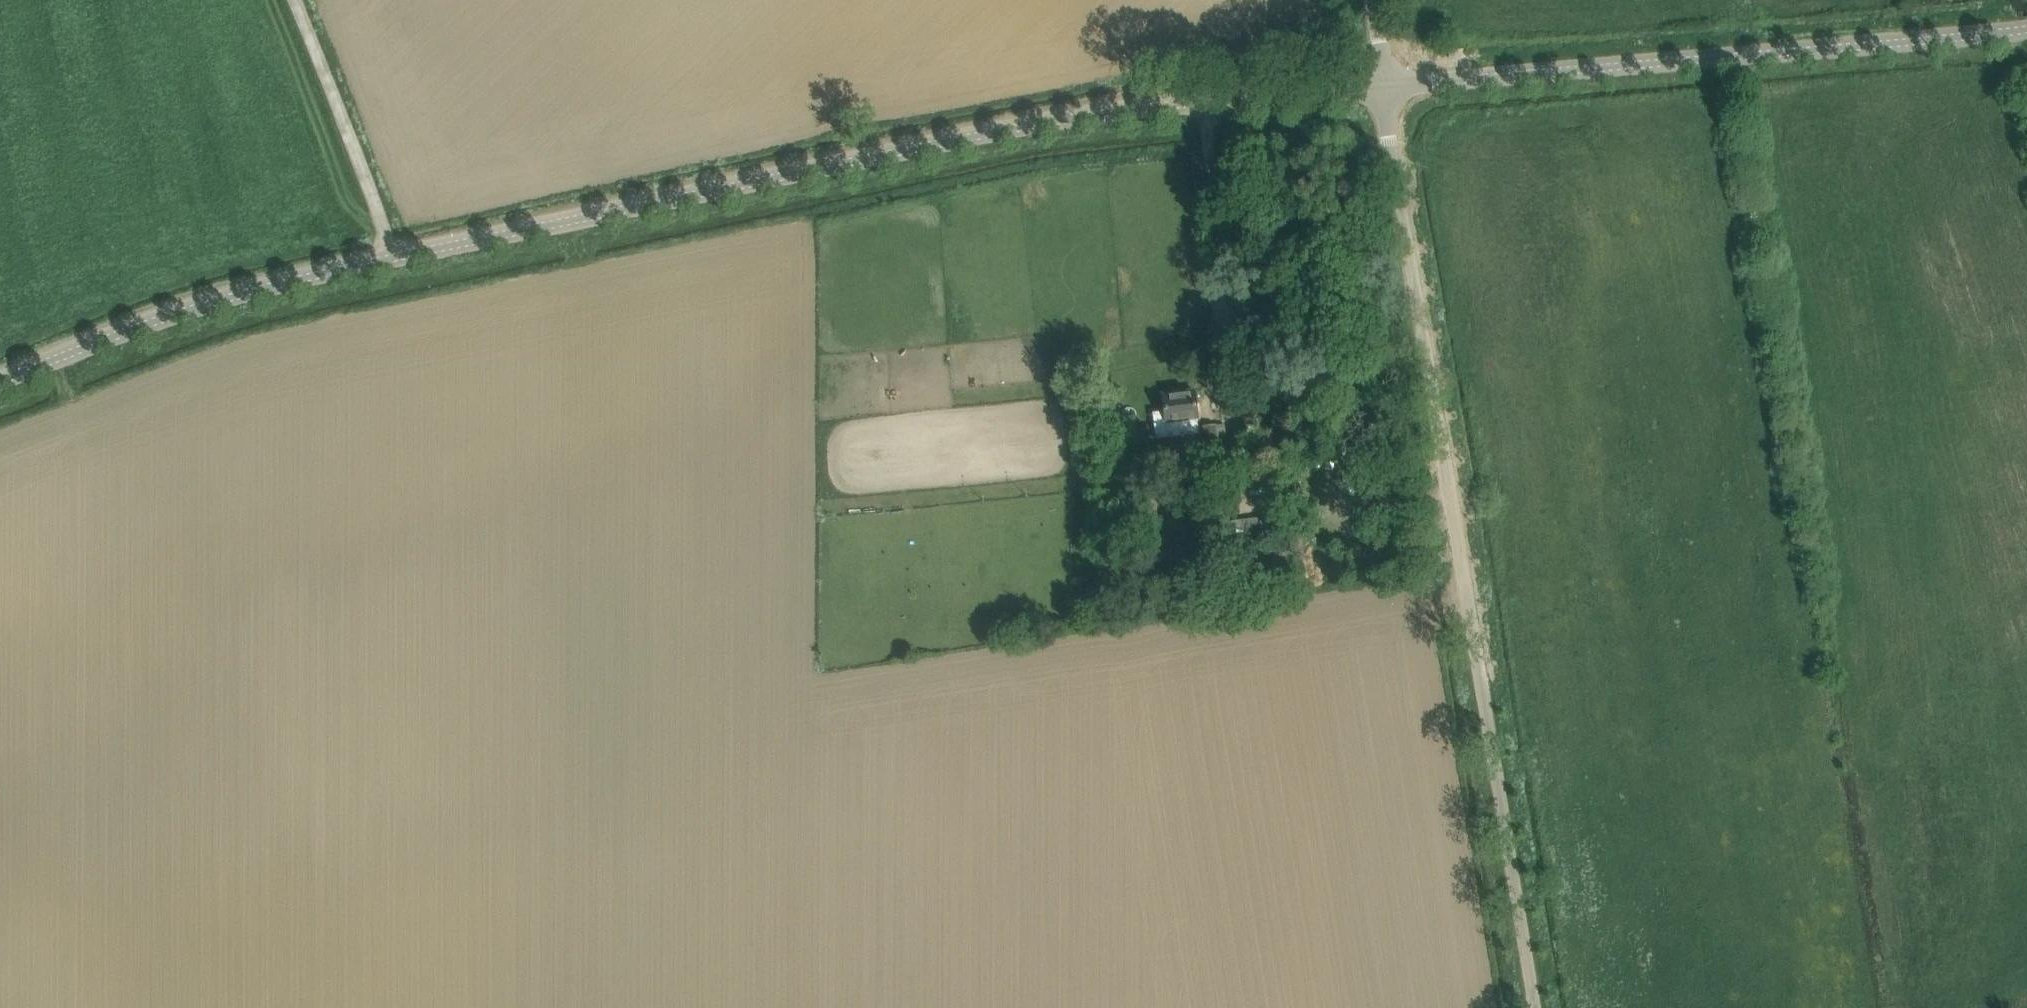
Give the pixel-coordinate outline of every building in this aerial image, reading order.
[(1236,397),(1236,384),(1227,384),(1226,397),(1236,397)] [(1180,423),(1182,436),(1200,434),(1194,390),(1163,394),(1166,424),(1180,423)] [(1217,437),(1216,425),(1204,426),(1206,450),(1225,448),(1224,437),(1217,437)] [(1227,480),(1229,498),(1252,494),(1249,476),(1227,480)] [(1271,516),(1272,529),(1285,528),(1284,514),(1271,516)] [(1115,551),(1103,552),(1104,566),(1116,565),(1115,551)]
